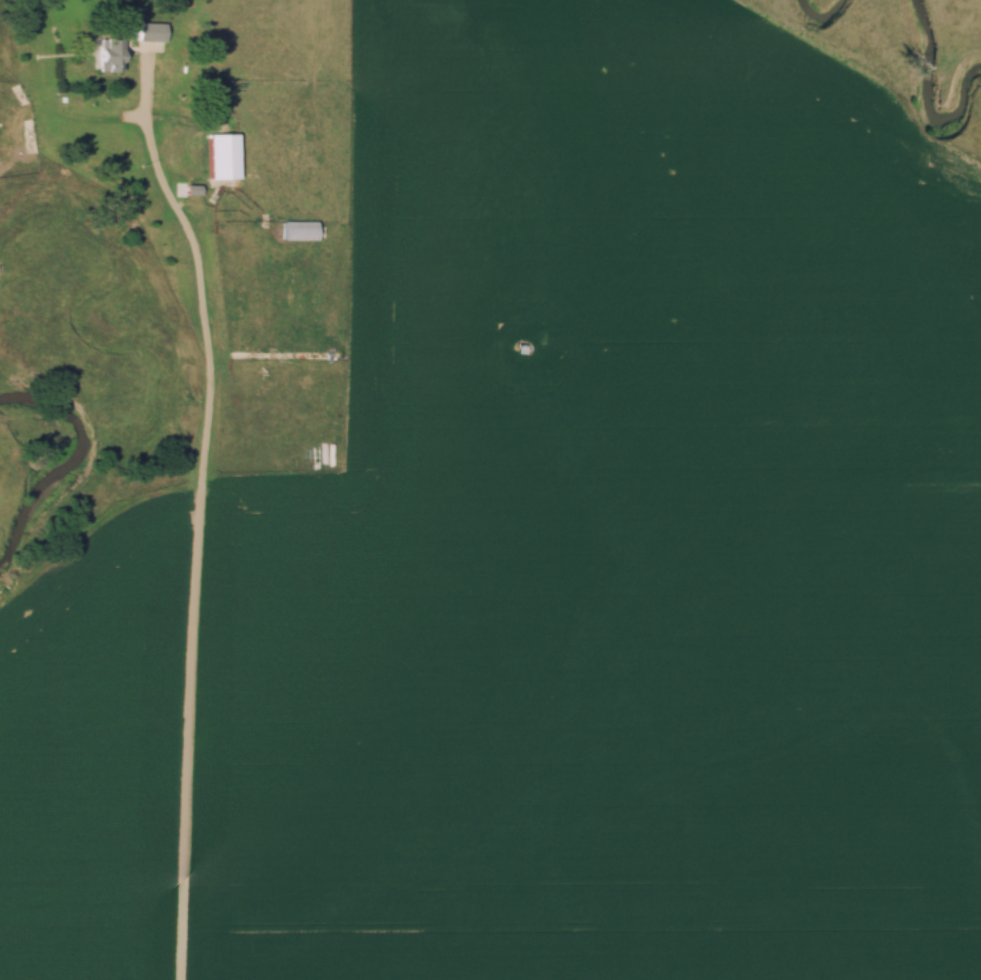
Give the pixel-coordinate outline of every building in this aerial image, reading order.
[(163,22),(136,22),(136,40),(163,40),(163,22)] [(117,37),(97,37),(97,70),(117,70),(117,37)] [(215,183),(213,140),(243,139),(245,182),(215,183)] [(288,226),(324,228),(323,246),(288,245),(288,226)]
